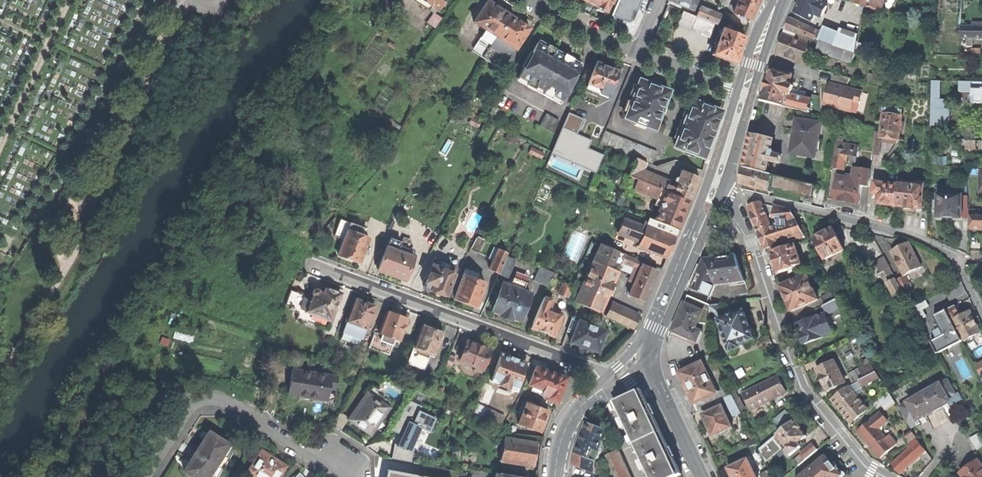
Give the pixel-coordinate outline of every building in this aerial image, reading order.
[(446,0),(413,0),(430,12),(433,7),(439,11),(446,0)] [(586,2),(592,5),(598,8),(597,10),(602,13),(605,12),(607,13),(611,4),(612,4),(614,0),(586,0),(586,2)] [(612,16),(628,23),(634,20),(638,9),(642,0),(619,0),(612,16)] [(692,10),(696,0),(669,0),(692,10)] [(751,19),(758,1),(759,0),(740,0),(735,12),(751,19)] [(822,3),(823,0),(803,0),(802,0),(796,14),(813,22),(816,15),(822,3)] [(828,8),(844,14),(848,3),(840,0),(831,0),(828,8)] [(854,4),(869,9),(871,0),(855,0),(854,4)] [(488,1),(474,22),(487,30),(474,48),(484,55),(490,47),(511,16),(500,9),(488,1)] [(816,15),(822,18),(828,6),(822,3),(816,15)] [(697,17),(716,25),(720,15),(701,7),(697,17)] [(697,17),(683,11),(678,24),(711,38),(716,25),(697,17)] [(511,16),(490,47),(508,59),(515,49),(516,49),(529,28),(519,22),(511,16)] [(791,20),(787,30),(796,34),(813,40),(815,40),(819,33),(791,20)] [(723,28),(713,55),(733,62),(737,60),(742,48),(746,37),(723,28)] [(962,28),(962,38),(969,38),(969,41),(971,41),(973,41),(973,37),(981,38),(981,28),(962,28)] [(776,53),(804,64),(811,45),(794,38),(796,34),(787,30),(785,30),(780,42),(776,53)] [(815,40),(820,43),(834,48),(839,36),(826,30),(824,30),(822,30),(820,31),(819,33),(815,40)] [(794,38),(811,45),(813,40),(796,34),(794,38)] [(839,36),(834,48),(856,56),(857,43),(839,36)] [(532,53),(530,52),(522,67),(524,68),(519,77),(519,78),(517,81),(560,105),(562,102),(568,92),(570,93),(578,78),(576,77),(581,67),(583,64),(560,51),(539,40),(538,43),(532,53)] [(831,56),(834,48),(820,43),(817,51),(831,56)] [(501,69),(508,59),(490,47),(484,55),(483,57),(501,69)] [(853,64),(856,56),(834,48),(831,56),(853,64)] [(972,56),(981,56),(980,48),(972,48),(972,51),(972,56)] [(608,97),(618,72),(606,67),(596,63),(586,88),(600,93),(599,94),(608,97)] [(771,104),(783,107),(787,95),(790,96),(791,95),(795,84),(791,82),(793,76),(771,69),(769,78),(768,77),(766,84),(763,93),(764,94),(761,102),(771,104)] [(829,81),(846,85),(848,78),(831,74),(829,81)] [(868,82),(882,86),(883,78),(870,75),(868,82)] [(625,118),(654,129),(662,109),(669,91),(639,80),(625,118)] [(935,126),(953,126),(953,108),(948,109),(948,98),(944,98),(943,80),(934,80),(935,126)] [(826,105),(851,111),(853,103),(858,104),(861,91),(831,84),(828,94),(826,105)] [(972,85),(972,95),(981,95),(981,85),(972,85)] [(790,96),(787,108),(810,113),(811,111),(810,111),(811,106),(810,99),(791,95),(790,96)] [(675,147),(704,158),(715,130),(722,111),(692,100),(683,125),(675,147)] [(608,121),(614,107),(605,103),(599,117),(608,121)] [(539,126),(552,133),(559,121),(547,114),(539,126)] [(880,138),(899,140),(902,116),(884,114),(880,138)] [(790,154),(815,158),(821,124),(796,119),(794,131),(795,131),(794,137),(793,142),(792,142),(790,154)] [(600,144),(629,156),(647,163),(652,165),(657,152),(605,131),(600,144)] [(507,138),(513,141),(516,135),(510,132),(507,138)] [(965,141),(976,142),(977,132),(965,132),(965,141)] [(747,152),(744,169),(765,174),(768,161),(780,164),(781,156),(774,155),(775,152),(770,151),(773,140),(758,137),(751,136),(747,152)] [(836,150),(847,151),(847,150),(858,152),(859,147),(837,143),(836,150)] [(555,144),(547,164),(554,167),(562,147),(555,144)] [(532,149),(530,153),(542,159),(544,155),(532,149)] [(845,161),(847,151),(836,150),(833,169),(843,171),(845,161)] [(847,150),(847,151),(845,161),(856,163),(858,152),(847,150)] [(886,165),(892,170),(900,159),(894,155),(886,165)] [(690,202),(695,189),(699,178),(682,171),(679,179),(676,178),(675,181),(677,182),(675,188),(668,185),(669,182),(641,171),(643,166),(645,167),(647,163),(629,156),(627,162),(633,165),(628,176),(637,180),(672,194),(690,202)] [(768,190),(769,185),(772,175),(765,174),(744,169),(742,176),(742,184),(768,190)] [(857,169),(855,184),(862,185),(862,186),(868,187),(870,170),(857,169)] [(814,186),(793,180),(786,178),(777,176),(774,186),(796,192),(803,193),(812,195),(814,186)] [(659,200),(657,205),(660,207),(654,221),(678,230),(684,215),(690,202),(672,194),(637,180),(634,189),(656,199),(657,199),(659,200)] [(852,184),(836,182),(833,200),(845,201),(860,203),(862,186),(862,185),(855,184),(852,184)] [(896,207),(899,186),(875,182),(873,194),(879,195),(878,205),(886,206),(896,207)] [(900,182),(899,186),(896,207),(907,208),(906,211),(910,212),(915,212),(915,209),(922,210),(923,196),(924,186),(900,182)] [(817,197),(816,200),(823,201),(826,189),(819,187),(817,197)] [(948,218),(961,219),(962,196),(938,195),(938,201),(934,201),(934,212),(938,212),(938,218),(948,218)] [(626,199),(622,208),(635,213),(639,205),(626,199)] [(757,228),(765,249),(796,238),(791,223),(790,220),(771,226),(769,226),(760,203),(749,208),(757,228)] [(773,218),(794,216),(790,210),(775,206),(773,218)] [(649,224),(625,215),(618,233),(640,242),(638,247),(666,258),(670,249),(678,230),(654,221),(651,219),(649,224)] [(796,222),(794,216),(773,218),(771,226),(790,220),(791,223),(796,222)] [(338,255),(349,260),(359,263),(369,239),(363,236),(366,229),(341,220),(334,236),(344,240),(338,255)] [(805,236),(796,222),(791,223),(796,238),(805,236)] [(821,253),(824,259),(843,250),(833,228),(823,233),(813,238),(818,248),(817,248),(820,254),(821,253)] [(400,247),(401,243),(383,236),(380,242),(377,249),(385,252),(378,271),(391,275),(405,280),(414,256),(406,253),(407,250),(400,247)] [(470,250),(478,254),(485,241),(477,237),(470,250)] [(891,251),(903,275),(904,275),(921,267),(908,243),(901,247),(891,251)] [(611,268),(613,263),(618,265),(620,270),(631,275),(634,267),(640,269),(629,295),(644,301),(651,285),(657,271),(642,264),(643,262),(601,244),(594,261),(611,268)] [(773,262),(777,273),(796,267),(796,266),(801,264),(795,244),(770,252),(773,262)] [(489,258),(494,260),(498,249),(494,248),(489,258)] [(490,270),(506,276),(513,260),(506,257),(507,253),(498,249),(494,260),(490,270)] [(691,289),(709,297),(715,284),(744,280),(735,254),(720,257),(704,259),(691,289)] [(883,271),(889,268),(883,256),(874,261),(880,272),(883,271)] [(424,288),(432,290),(436,292),(446,296),(458,261),(449,258),(446,264),(434,260),(426,282),(424,288)] [(583,286),(604,295),(610,283),(615,271),(610,269),(611,268),(594,261),(583,286)] [(533,281),(547,287),(553,274),(540,267),(533,281)] [(889,268),(883,271),(891,281),(895,279),(889,268)] [(465,303),(476,307),(485,283),(475,279),(477,273),(465,269),(455,299),(465,303)] [(785,298),(791,311),(817,299),(807,275),(780,287),(785,298)] [(896,279),(900,286),(908,282),(904,275),(903,275),(896,279)] [(492,313),(506,318),(520,323),(520,321),(530,294),(522,291),(525,283),(512,279),(511,283),(507,282),(506,285),(502,284),(493,310),(492,313)] [(558,294),(568,298),(573,286),(557,279),(554,285),(561,288),(558,294)] [(894,296),(902,292),(895,279),(891,281),(887,283),(894,296)] [(751,300),(744,280),(715,284),(709,297),(706,304),(710,306),(720,304),(740,301),(751,300)] [(905,296),(913,292),(908,282),(900,286),(905,296)] [(575,303),(597,312),(604,295),(583,286),(575,303)] [(291,290),(285,305),(290,307),(289,309),(293,310),(294,308),(299,310),(295,320),(305,324),(306,322),(327,329),(341,294),(333,291),(324,287),(322,292),(319,291),(319,289),(315,288),(312,289),(311,293),(312,294),(309,300),(305,299),(305,298),(304,297),(305,295),(291,290)] [(825,305),(838,299),(834,292),(821,298),(825,305)] [(688,296),(685,304),(703,311),(697,324),(710,324),(710,316),(710,306),(706,304),(688,296)] [(543,298),(531,327),(541,332),(554,336),(562,315),(548,310),(552,301),(543,298)] [(363,302),(355,299),(346,321),(347,322),(340,340),(356,347),(359,339),(361,339),(366,329),(374,307),(363,302)] [(838,309),(841,307),(838,299),(825,305),(823,306),(827,314),(838,309)] [(721,314),(722,318),(742,312),(740,301),(720,304),(721,314)] [(607,316),(633,328),(638,316),(613,304),(607,316)] [(691,339),(697,341),(701,332),(695,329),(697,324),(703,311),(685,304),(678,318),(673,331),(691,339)] [(710,316),(721,314),(720,304),(710,306),(710,316)] [(946,310),(950,318),(953,317),(954,320),(960,317),(958,314),(962,312),(958,304),(946,310)] [(934,332),(937,339),(931,342),(937,354),(962,341),(950,318),(946,310),(939,313),(933,316),(938,325),(935,326),(937,330),(934,332)] [(369,346),(390,354),(395,339),(399,341),(407,319),(396,315),(387,311),(379,333),(374,332),(369,346)] [(719,319),(730,352),(740,348),(739,344),(754,339),(753,337),(754,337),(755,334),(754,329),(751,328),(750,328),(748,321),(744,311),(742,312),(722,318),(719,319)] [(962,341),(980,332),(975,322),(970,312),(960,317),(954,320),(953,317),(950,318),(962,341)] [(825,314),(815,318),(822,337),(832,333),(825,314)] [(579,318),(572,315),(567,331),(574,334),(571,342),(581,346),(590,350),(593,350),(596,350),(598,348),(605,331),(578,321),(579,318)] [(822,337),(815,318),(797,325),(800,334),(804,344),(822,337)] [(431,328),(422,324),(414,347),(408,363),(422,369),(428,352),(433,354),(437,345),(440,346),(442,342),(438,340),(442,332),(431,328)] [(482,373),(490,350),(478,346),(467,341),(460,361),(476,367),(475,370),(482,373)] [(513,358),(500,354),(490,382),(516,392),(526,363),(513,358)] [(822,379),(828,391),(845,382),(834,361),(817,370),(822,379)] [(687,388),(695,403),(706,398),(716,393),(702,363),(680,373),(687,388)] [(545,399),(557,404),(561,391),(566,378),(535,367),(529,385),(542,390),(540,395),(546,397),(545,399)] [(334,401),(338,377),(292,369),(288,393),(313,398),(334,401)] [(853,384),(859,380),(864,378),(859,369),(848,374),(853,384)] [(859,380),(862,386),(879,377),(876,372),(864,378),(859,380)] [(743,393),(751,410),(786,392),(782,384),(778,376),(743,393)] [(955,393),(948,379),(940,384),(947,398),(955,393)] [(848,387),(855,396),(861,391),(863,388),(862,386),(859,380),(853,384),(848,387)] [(950,402),(947,398),(940,384),(923,393),(934,411),(942,406),(950,402)] [(709,405),(725,397),(732,394),(728,387),(716,393),(706,398),(709,405)] [(841,411),(851,423),(867,410),(855,396),(848,387),(832,400),(841,411)] [(681,474),(672,456),(654,417),(641,389),(615,402),(651,476),(676,476),(681,474)] [(881,404),(891,397),(888,392),(877,399),(880,405),(881,404)] [(915,416),(918,420),(926,415),(934,411),(923,393),(907,402),(915,416)] [(360,427),(370,434),(388,408),(368,394),(350,419),(360,427)] [(725,397),(731,410),(738,407),(732,394),(725,397)] [(881,404),(885,410),(895,403),(891,397),(881,404)] [(709,405),(706,398),(695,403),(698,410),(709,405)] [(915,416),(907,402),(900,406),(908,421),(915,416)] [(548,411),(527,403),(525,408),(521,406),(518,413),(522,414),(518,424),(540,433),(544,422),(548,411)] [(499,428),(504,417),(480,405),(475,417),(499,428)] [(708,425),(713,436),(732,428),(722,406),(703,415),(708,425)] [(738,407),(731,410),(734,416),(741,413),(738,407)] [(417,421),(410,418),(396,456),(407,459),(410,451),(415,453),(425,427),(434,430),(439,415),(421,409),(417,421)] [(783,429),(794,420),(786,411),(776,419),(783,429)] [(869,444),(882,434),(878,429),(888,421),(880,412),(858,431),(863,437),(869,444)] [(776,435),(778,437),(783,443),(787,448),(785,450),(790,455),(801,446),(798,442),(806,436),(799,426),(794,420),(783,429),(776,435)] [(574,465),(595,473),(596,461),(602,446),(604,442),(608,431),(586,423),(579,443),(575,454),(574,465)] [(223,457),(223,456),(229,446),(218,439),(205,431),(199,442),(193,452),(212,464),(218,454),(223,457)] [(981,438),(981,434),(981,432),(970,438),(973,443),(981,438)] [(908,444),(916,438),(913,433),(904,438),(908,444)] [(886,439),(882,434),(869,444),(880,457),(893,447),(886,439)] [(886,439),(893,447),(897,444),(890,435),(886,439)] [(973,443),(976,449),(981,446),(981,438),(973,443)] [(501,460),(533,465),(534,455),(536,444),(504,439),(501,460)] [(908,447),(909,448),(910,448),(918,457),(925,451),(917,440),(908,447)] [(800,453),(806,459),(817,449),(812,443),(800,453)] [(896,468),(900,473),(916,459),(918,457),(910,448),(909,448),(892,464),(896,468)] [(283,466),(270,458),(260,451),(246,472),(248,474),(254,476),(276,476),(283,466)] [(611,455),(621,476),(632,476),(621,451),(611,455)] [(920,470),(932,459),(925,451),(918,457),(916,459),(920,464),(917,467),(920,470)] [(212,464),(193,452),(188,460),(188,459),(185,464),(181,471),(192,476),(210,476),(211,476),(212,475),(207,472),(212,464)] [(218,454),(212,464),(219,468),(226,458),(223,456),(223,457),(218,454)] [(464,470),(377,454),(374,468),(425,476),(463,476),(464,470)] [(842,476),(838,471),(830,461),(825,455),(812,466),(813,467),(808,471),(807,470),(798,476),(840,476),(842,476)] [(747,459),(728,468),(733,476),(756,476),(747,459)] [(831,459),(830,461),(838,471),(840,470),(837,467),(838,467),(836,465),(835,463),(834,463),(831,459)] [(922,472),(933,460),(932,459),(920,470),(922,472)] [(981,468),(981,466),(977,460),(960,473),(963,476),(970,476),(981,468)] [(212,464),(207,472),(212,475),(211,476),(214,476),(219,468),(212,464)] [(970,476),(981,476),(981,468),(970,476)]
